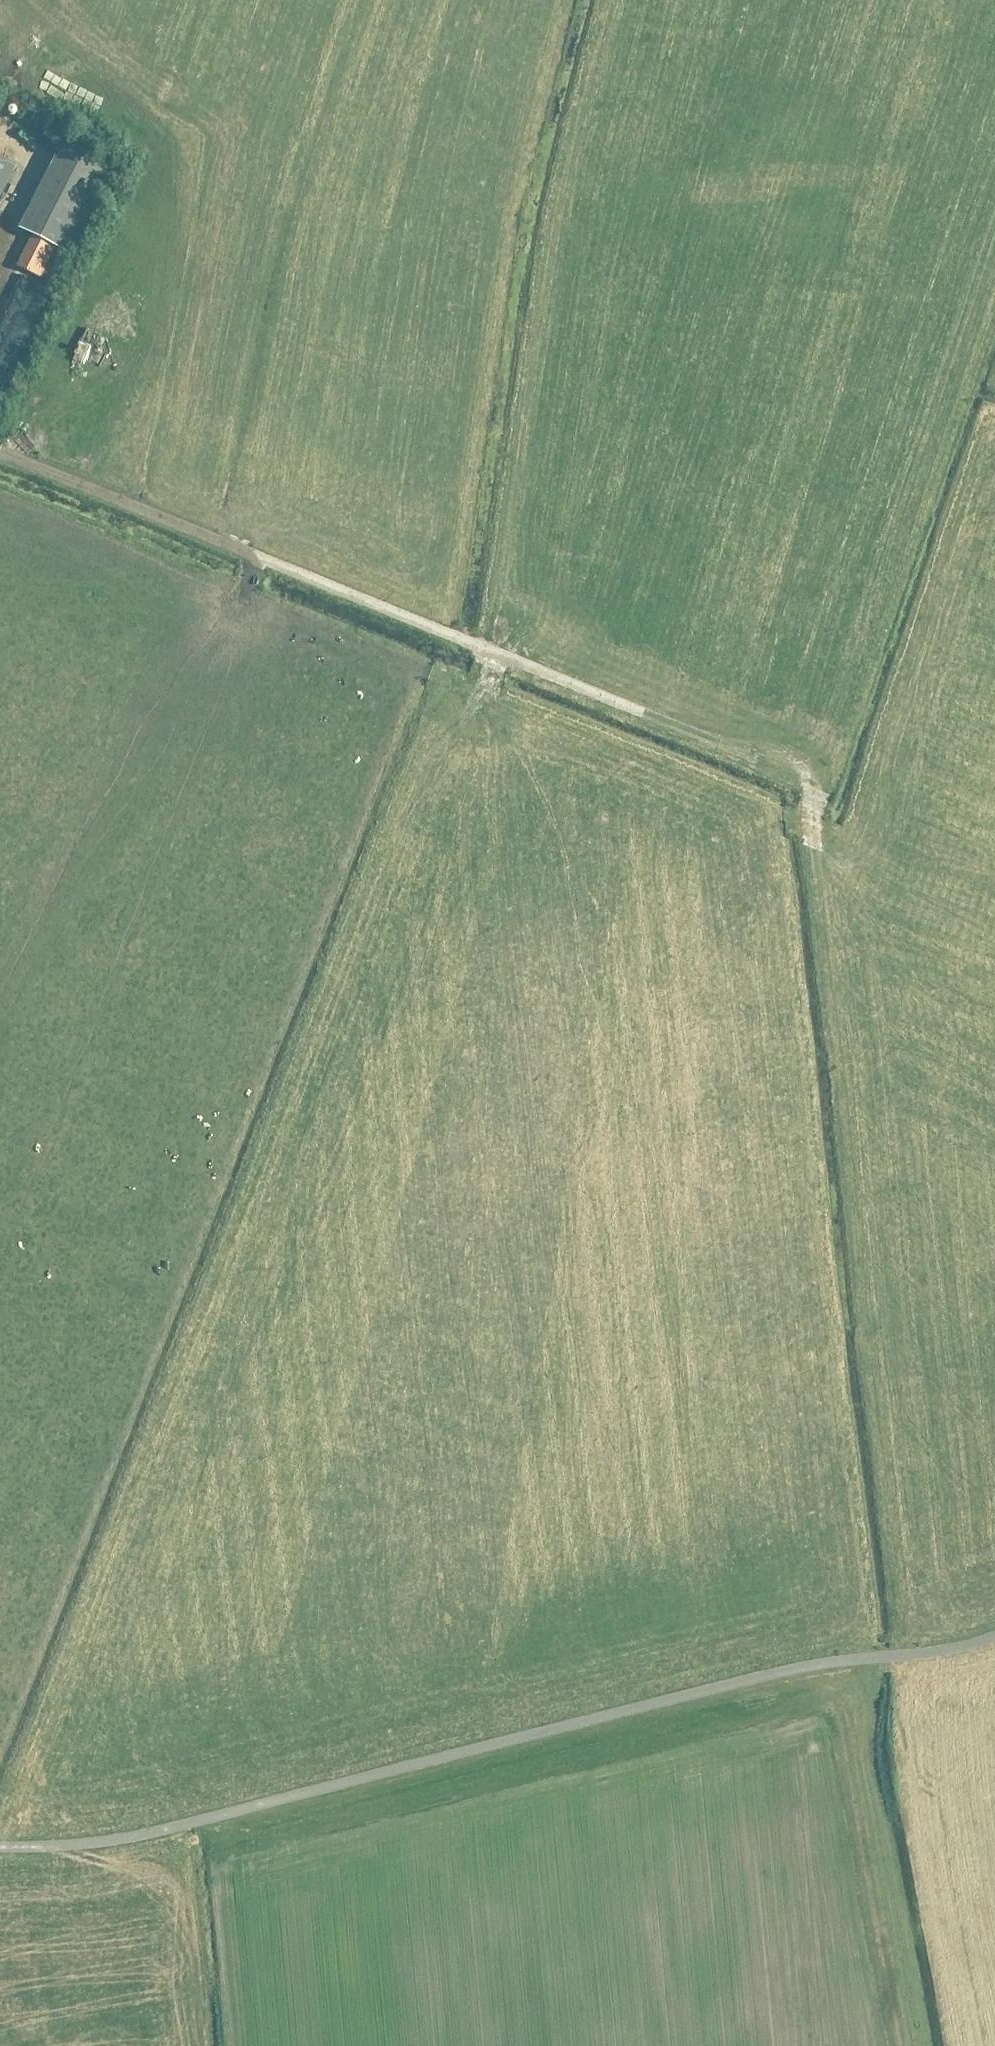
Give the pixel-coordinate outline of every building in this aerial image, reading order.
[(61,144),(17,231),(32,238),(56,250),(74,259),(117,172),(61,144)] [(14,165),(0,158),(0,194),(14,165)] [(32,238),(17,269),(40,281),(56,250),(32,238)]
